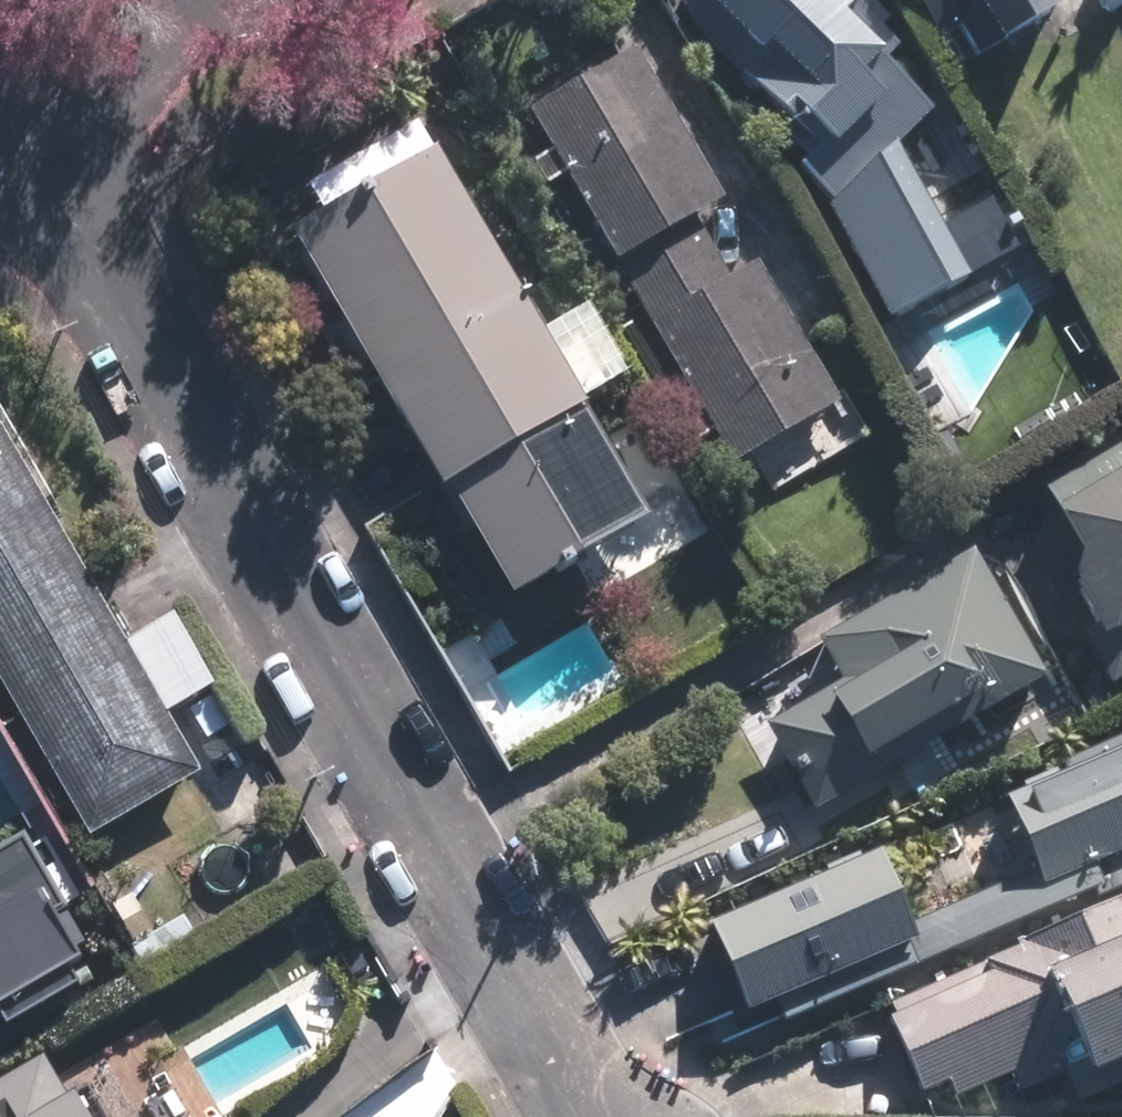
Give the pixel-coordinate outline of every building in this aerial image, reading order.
[(667,3),(726,63),(725,64),(765,104),(755,114),(798,157),(790,165),(825,199),(817,207),(879,319),(963,273),(889,139),(924,106),(876,59),(900,35),(877,11),(869,20),(850,0),(669,0),(667,3)] [(939,47),(958,37),(973,64),(1056,18),(1046,0),(913,0),(939,47)] [(713,198),(624,46),(519,108),(724,459),(829,397),(749,260),(722,275),(686,214),(713,198)] [(389,425),(534,341),(427,157),(282,241),(389,425)] [(640,524),(534,341),(389,425),(430,496),(439,491),(505,604),(640,524)] [(0,432),(0,687),(88,840),(197,778),(0,432)] [(1050,478),(1060,494),(1051,499),(1066,527),(1062,529),(1079,557),(1076,581),(1084,593),(1077,598),(1100,636),(1088,644),(1111,683),(1121,677),(1121,435),(1050,478)] [(815,813),(1040,682),(972,566),(966,558),(818,644),(842,685),(766,729),(815,813)] [(1010,794),(1048,881),(1121,849),(1121,746),(1010,794)] [(100,945),(32,825),(0,843),(0,1001),(100,945)] [(882,847),(709,919),(746,1005),(918,934),(882,847)] [(1007,947),(1008,950),(976,965),(978,969),(981,978),(881,1022),(920,1112),(1002,1076),(1011,1096),(1056,1076),(1070,1109),(1121,1086),(1121,896),(1007,947)] [(130,946),(144,971),(198,942),(185,917),(134,944),(130,946)] [(38,1060),(0,1082),(0,1116),(71,1116),(38,1060)]
